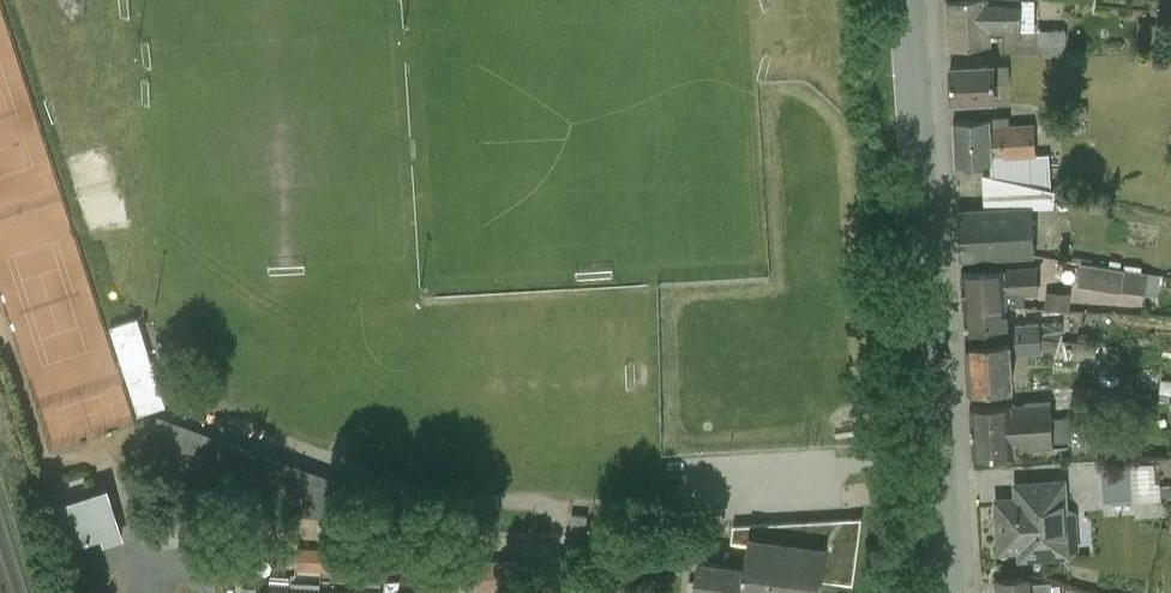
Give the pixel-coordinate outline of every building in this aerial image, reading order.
[(950,43),(991,41),(988,4),(988,0),(947,0),(950,43)] [(988,4),(1006,16),(1021,18),(1021,13),(1021,0),(988,0),(988,4)] [(1021,13),(1035,14),(1035,0),(1021,0),(1021,13)] [(1066,25),(1039,26),(1040,40),(1064,39),(1067,39),(1066,25)] [(1064,39),(1040,40),(1040,52),(1065,51),(1064,39)] [(993,60),(951,62),(953,96),(995,94),(994,78),(1009,77),(1008,60),(993,61),(993,60)] [(1001,113),(954,116),(956,159),(993,157),(992,154),(991,122),(1002,122),(1001,113)] [(1002,122),(991,122),(992,154),(1034,152),(1032,120),(1002,122)] [(1034,152),(992,154),(993,157),(993,172),(1030,180),(1051,185),(1049,151),(1034,152)] [(993,172),(984,170),(986,204),(1008,202),(1011,251),(1035,250),(1032,201),(1030,180),(993,172)] [(1051,185),(1030,180),(1032,201),(1056,200),(1055,185),(1051,185)] [(986,204),(959,205),(962,255),(1011,251),(1008,202),(986,204)] [(1125,264),(1082,258),(1079,280),(1121,287),(1125,264)] [(1036,263),(963,268),(965,303),(1006,300),(1005,288),(1037,286),(1036,263)] [(1070,305),(1072,286),(1048,284),(1047,303),(1070,305)] [(1006,300),(965,303),(967,337),(1008,333),(1009,333),(1040,332),(1039,318),(1008,320),(1006,300)] [(144,310),(112,319),(137,409),(169,401),(144,310)] [(1095,355),(1098,338),(1052,332),(1054,316),(1048,315),(1044,349),(1095,355)] [(1008,333),(967,337),(969,383),(1011,381),(1009,349),(1042,347),(1040,332),(1009,333),(1008,333)] [(1066,413),(1052,414),(1051,398),(1012,400),(1015,449),(1016,449),(1016,444),(1068,441),(1066,413)] [(1012,400),(970,403),(973,452),(1015,449),(1012,400)] [(341,488),(155,421),(140,463),(207,486),(212,471),(332,514),(341,488)] [(1132,456),(1101,458),(1104,497),(1134,495),(1132,456)] [(1139,492),(1160,492),(1161,457),(1140,457),(1139,492)] [(1064,476),(1026,479),(1027,493),(998,495),(1001,544),(1021,542),(1021,551),(1068,548),(1064,476)] [(126,532),(114,494),(104,497),(113,525),(103,529),(106,538),(126,532)] [(104,497),(58,512),(66,540),(103,529),(113,525),(104,497)] [(587,511),(574,511),(573,524),(586,524),(587,511)] [(699,556),(695,592),(744,592),(750,592),(819,592),(822,572),(853,576),(861,514),(735,521),(733,535),(750,537),(747,562),(699,556)] [(311,544),(299,543),(297,564),(310,565),(311,544)] [(324,544),(311,544),(310,565),(322,566),(324,544)] [(336,545),(324,544),(322,566),(335,567),(336,545)] [(349,546),(336,545),(335,567),(347,568),(349,546)] [(407,552),(388,551),(387,575),(406,576),(407,552)] [(434,552),(421,551),(419,572),(432,573),(434,552)] [(446,553),(434,552),(432,573),(444,574),(446,553)] [(459,554),(446,553),(444,574),(457,575),(459,554)] [(471,554),(459,554),(457,575),(469,576),(471,554)] [(522,558),(478,555),(477,574),(487,585),(521,587),(522,558)] [(1001,572),(1002,592),(1054,592),(1053,591),(1048,592),(1047,575),(1030,577),(1029,570),(1001,572)] [(244,582),(243,592),(258,592),(259,589),(261,589),(261,583),(244,582)]
